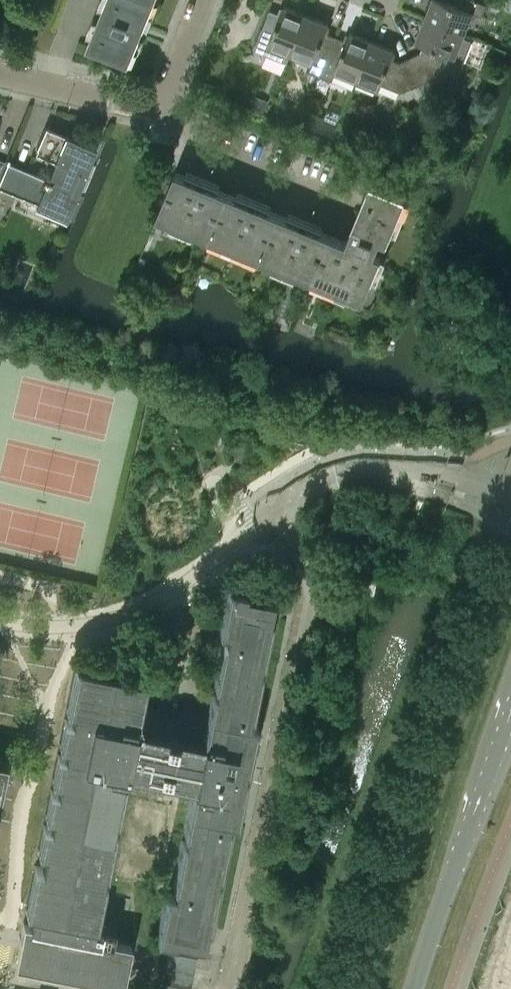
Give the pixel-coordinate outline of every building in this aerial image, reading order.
[(88,43),(129,60),(153,0),(106,0),(88,43)] [(425,18),(464,33),(472,12),(482,16),(486,4),(477,0),(432,0),(425,18)] [(284,5),(283,8),(281,13),(270,9),(254,49),(266,54),(269,45),(290,53),(306,14),(288,6),(284,5)] [(325,21),(306,14),(290,53),(312,61),(308,70),(320,75),(336,35),(325,31),(329,22),(325,21)] [(464,59),(472,40),(463,36),(464,33),(425,18),(417,36),(415,39),(424,43),(421,52),(410,56),(421,82),(422,82),(427,94),(431,93),(436,92),(440,90),(444,88),(447,86),(451,83),(454,80),(457,76),(459,72),(464,59)] [(350,31),(349,34),(346,40),(336,35),(320,75),(332,79),(336,70),(356,79),(372,40),(353,33),(354,32),(350,31)] [(479,65),(488,43),(473,37),(472,40),(464,59),(479,65)] [(391,47),(372,40),(356,79),(377,87),(377,88),(378,88),(380,83),(400,91),(421,82),(410,56),(400,61),(391,57),(394,48),(391,47)] [(8,161),(7,163),(6,163),(0,177),(0,187),(36,203),(31,215),(50,223),(53,215),(65,220),(67,216),(73,218),(83,193),(77,191),(95,148),(44,126),(33,152),(54,160),(46,178),(8,161)] [(6,163),(7,163),(8,161),(9,158),(7,157),(5,162),(0,160),(0,177),(6,163)] [(226,190),(176,170),(171,182),(167,181),(164,189),(167,191),(158,214),(208,234),(226,190)] [(376,249),(380,238),(381,236),(387,239),(405,195),(370,180),(346,239),(329,232),(311,276),(364,297),(382,252),(376,249)] [(277,211),(226,190),(208,234),(260,255),(277,211)] [(329,232),(277,211),(260,255),(311,276),(329,232)] [(15,957),(14,962),(122,983),(123,979),(124,975),(124,971),(130,942),(113,938),(115,927),(96,923),(105,878),(103,878),(104,870),(107,870),(116,826),(113,825),(115,817),(118,817),(127,773),(124,772),(125,770),(196,784),(195,787),(192,786),(183,830),(186,831),(184,839),(182,839),(173,883),(175,884),(174,892),(165,891),(156,935),(159,936),(175,939),(175,936),(203,942),(207,923),(209,924),(218,879),(216,879),(217,870),(220,871),(229,826),(226,826),(228,817),(237,819),(245,775),(243,774),(245,766),(247,766),(256,722),(248,720),(249,712),(252,712),(261,668),(258,667),(260,659),(263,659),(271,615),(269,614),(270,610),(273,596),(245,590),(245,587),(227,584),(218,628),(227,630),(225,639),(222,638),(213,682),(216,683),(214,691),(211,691),(202,735),(205,736),(204,738),(182,734),(186,716),(187,716),(188,716),(189,715),(190,715),(190,714),(191,713),(192,712),(192,711),(192,710),(192,709),(191,708),(191,707),(190,706),(189,705),(188,705),(187,704),(186,704),(185,704),(184,704),(183,705),(182,705),(181,706),(181,707),(180,707),(149,701),(141,700),(146,677),(110,670),(106,669),(75,663),(37,849),(45,850),(42,866),(34,864),(25,909),(32,910),(29,921),(23,920),(16,954),(15,957)] [(14,823),(0,820),(0,894),(14,823)] [(163,981),(190,987),(197,955),(169,950),(163,981)]
